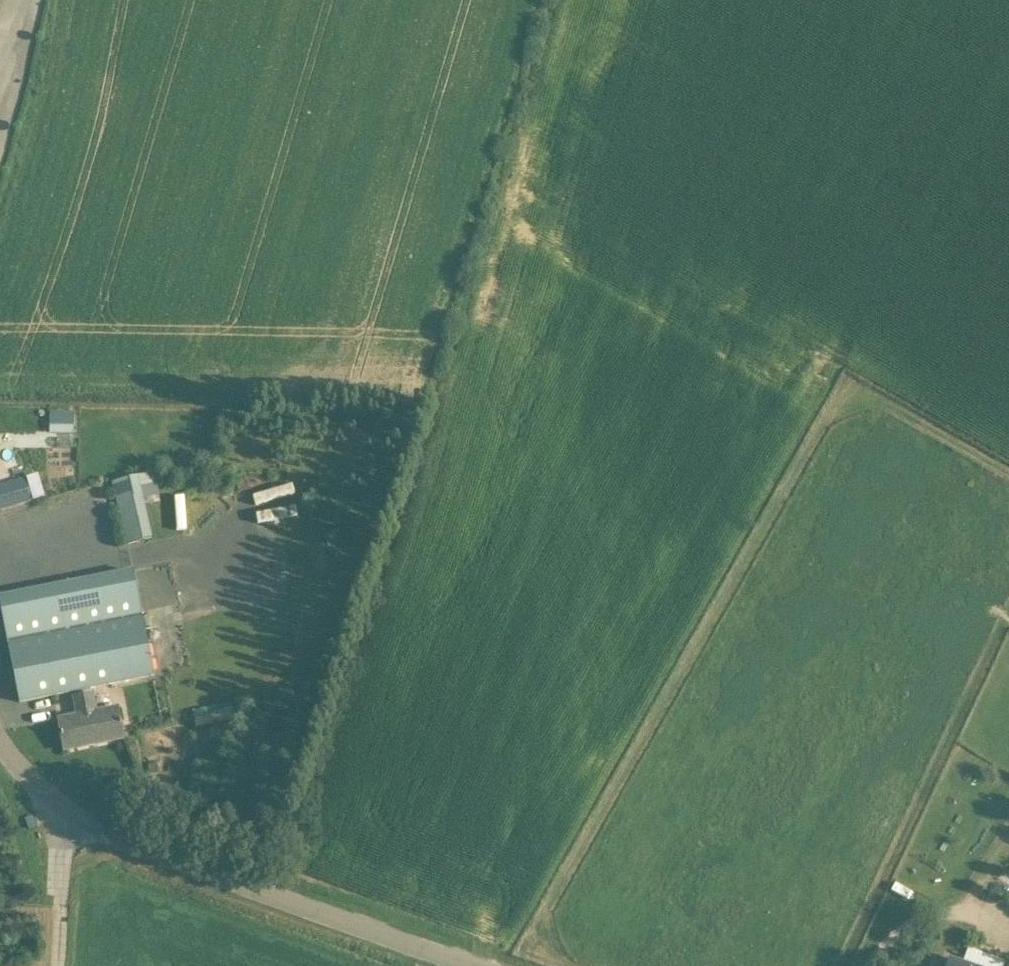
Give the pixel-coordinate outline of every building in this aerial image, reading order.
[(74,435),(75,413),(50,412),(50,434),(74,435)] [(128,544),(151,539),(141,498),(158,494),(153,470),(113,480),(128,544)] [(27,479),(0,487),(0,511),(34,501),(27,479)] [(181,528),(172,496),(162,498),(171,531),(181,528)] [(140,608),(132,571),(0,598),(0,602),(20,702),(153,676),(140,608)] [(59,720),(59,724),(61,733),(61,734),(61,737),(62,737),(65,751),(125,739),(118,706),(97,710),(94,693),(74,697),(78,716),(59,720)] [(25,818),(29,829),(37,827),(33,816),(25,818)]
